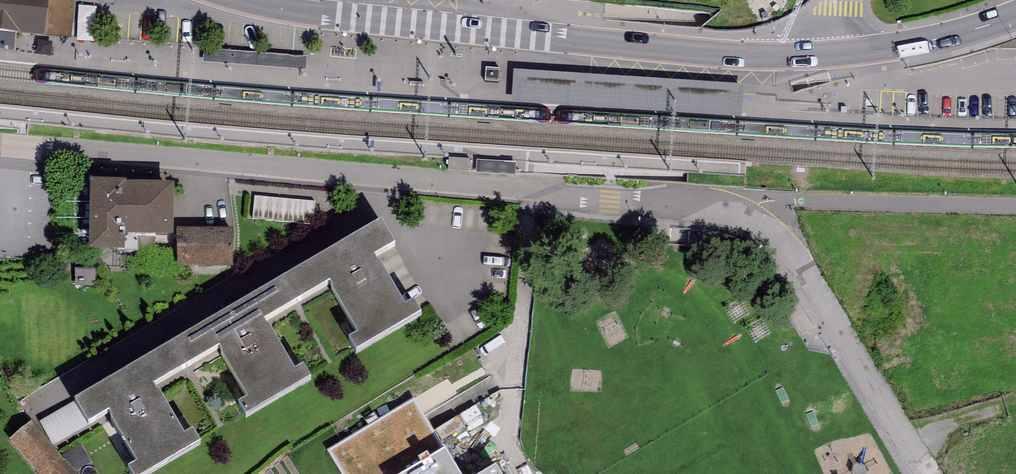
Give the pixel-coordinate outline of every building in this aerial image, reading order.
[(47,35),(50,0),(0,0),(0,30),(47,35)] [(212,49),(211,64),(307,72),(308,57),(212,49)] [(738,87),(514,71),(512,100),(737,115),(738,87)] [(477,160),(476,174),(515,176),(516,163),(477,160)] [(175,184),(92,185),(93,251),(126,251),(126,239),(175,238),(175,184)] [(284,279),(298,307),(330,289),(358,339),(350,344),(357,356),(424,318),(416,304),(405,311),(377,261),(397,249),(383,224),(284,279)] [(232,232),(178,232),(178,267),(232,267),(232,232)] [(284,279),(173,344),(189,372),(221,354),(247,402),(240,407),(246,418),(310,383),(304,371),(296,375),(268,324),(298,307),(284,279)] [(173,344),(72,402),(88,429),(108,418),(136,468),(130,471),(132,473),(153,473),(201,447),(193,434),(182,440),(154,390),(189,372),(173,344)] [(17,444),(40,473),(69,473),(34,431),(17,444)] [(409,473),(459,473),(446,452),(409,473)]
